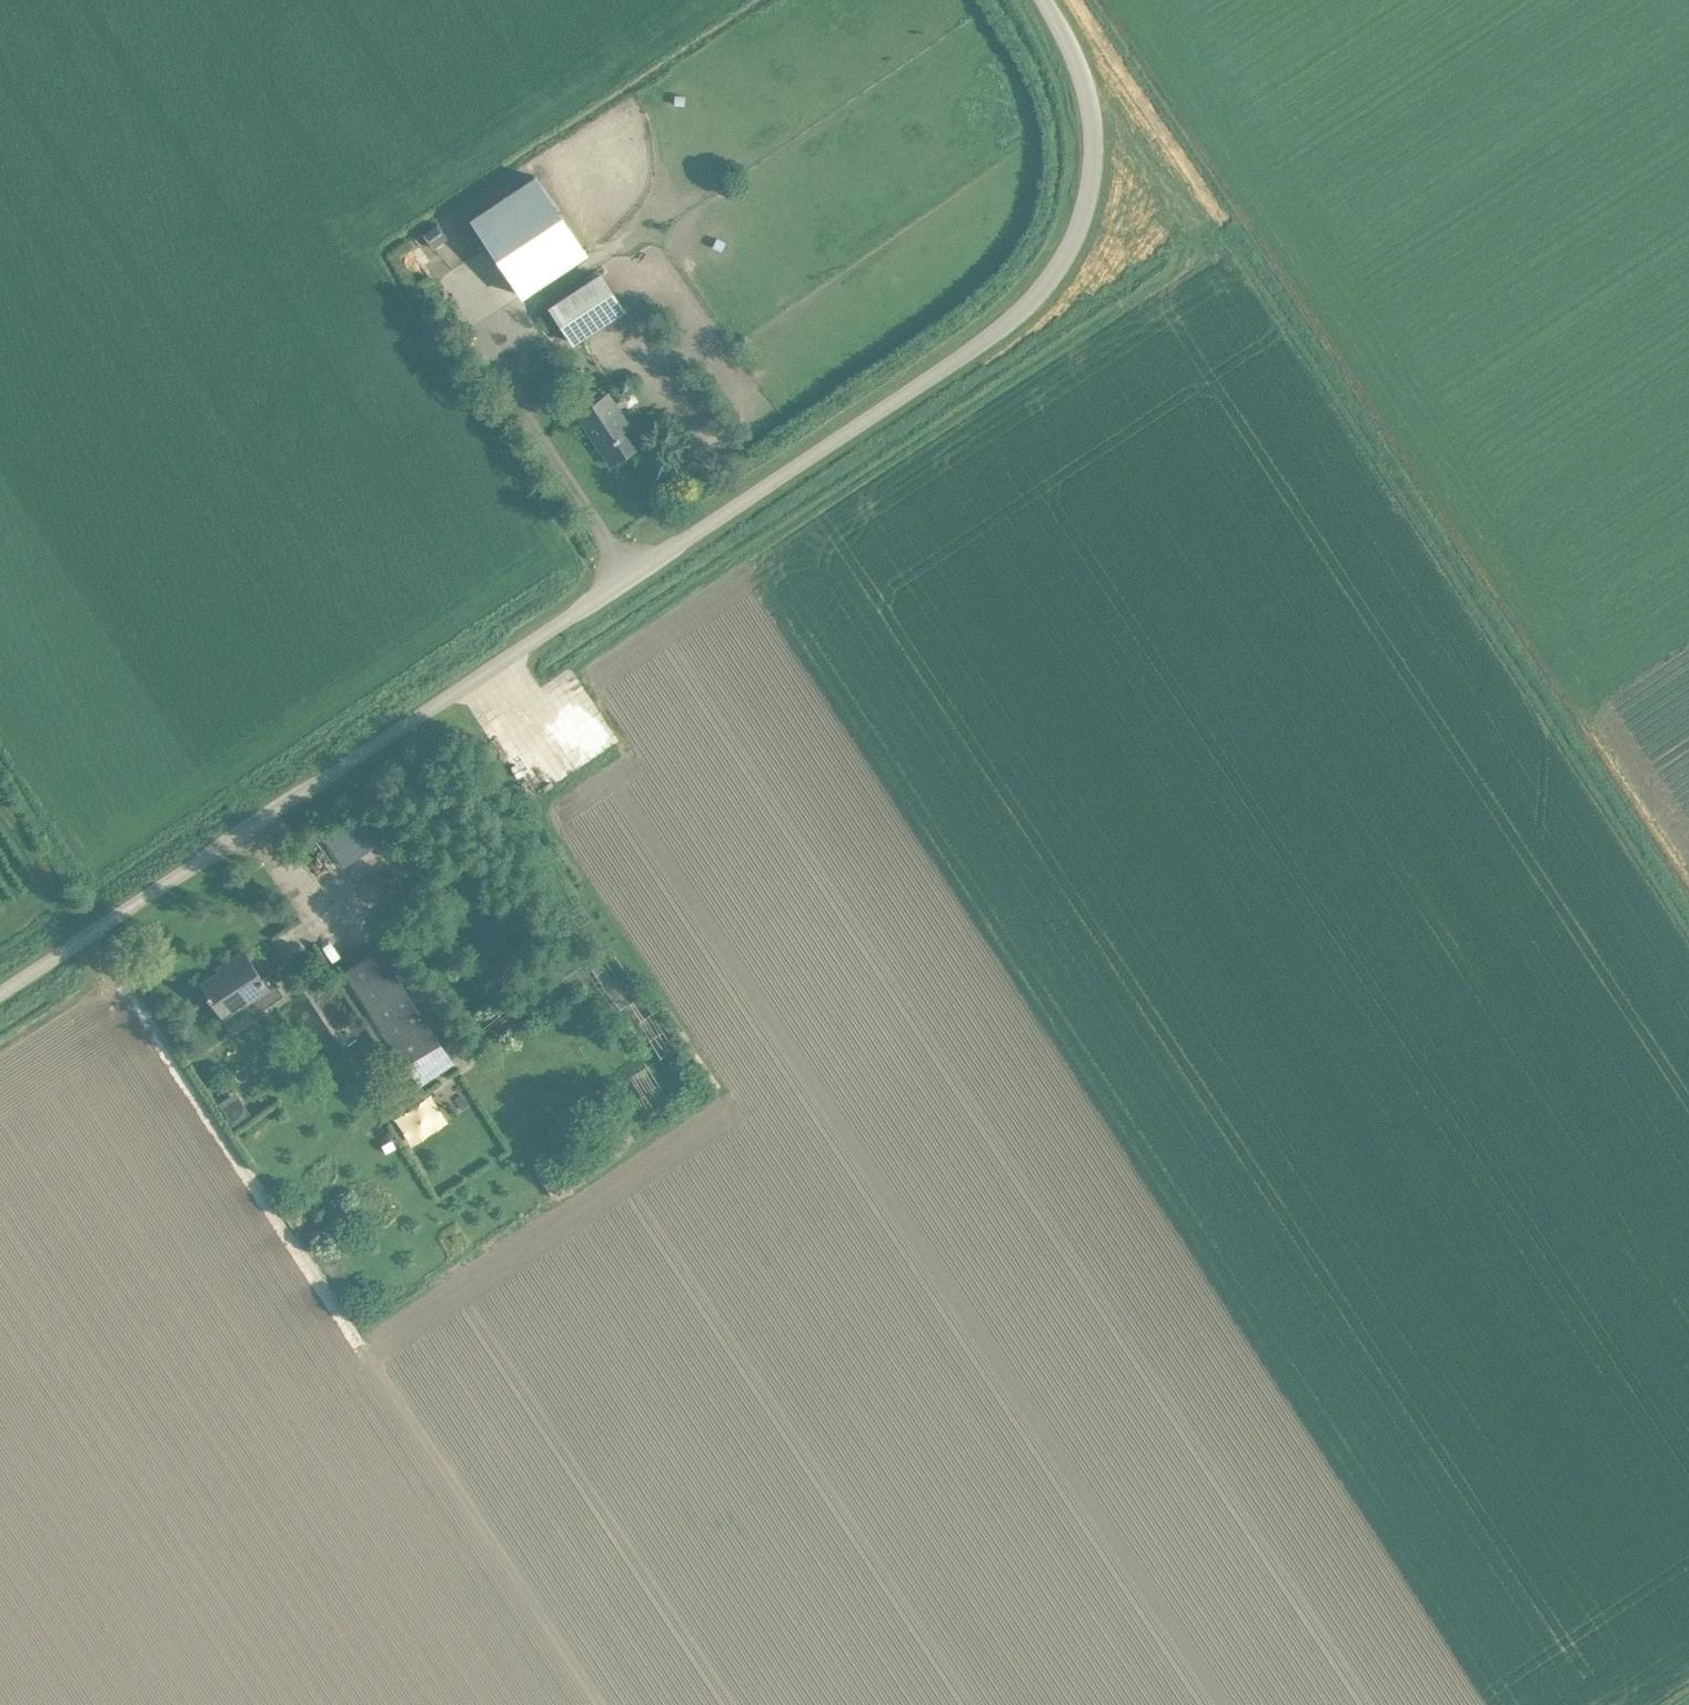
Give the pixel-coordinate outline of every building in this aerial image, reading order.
[(522,296),(585,254),(533,176),(470,217),(522,296)] [(572,342),(622,309),(598,274),(549,307),(572,342)] [(609,463),(639,443),(607,394),(576,415),(609,463)] [(439,1041),(384,959),(377,947),(342,970),(404,1064),(439,1041)] [(242,951),(231,959),(221,965),(223,969),(200,984),(207,995),(206,996),(209,1000),(210,999),(223,1017),(250,999),(258,1011),(282,994),(268,973),(261,978),(242,951)]
